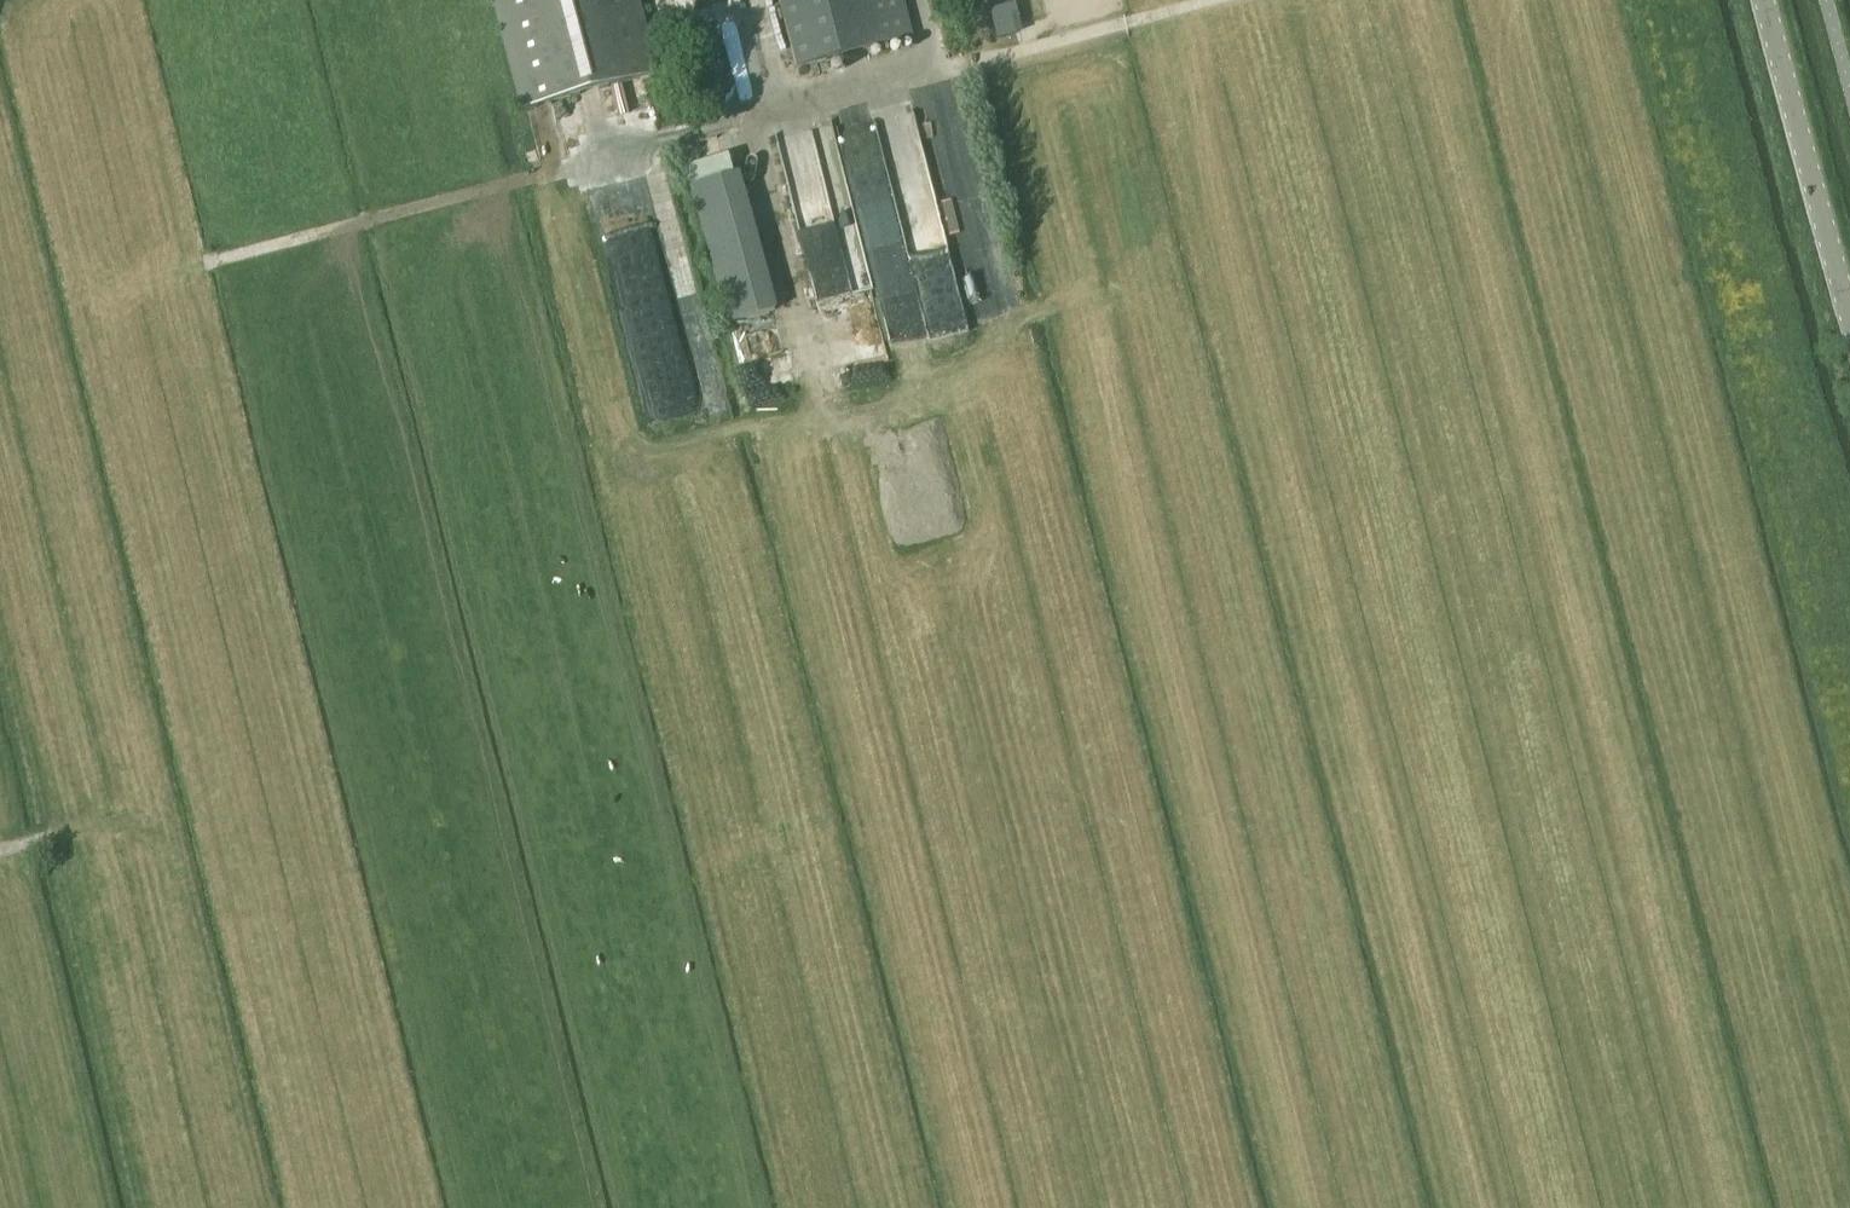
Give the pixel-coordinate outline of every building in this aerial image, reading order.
[(634,0),(491,0),(520,110),(654,75),(634,0)] [(795,71),(912,40),(902,0),(777,0),(795,71)]
